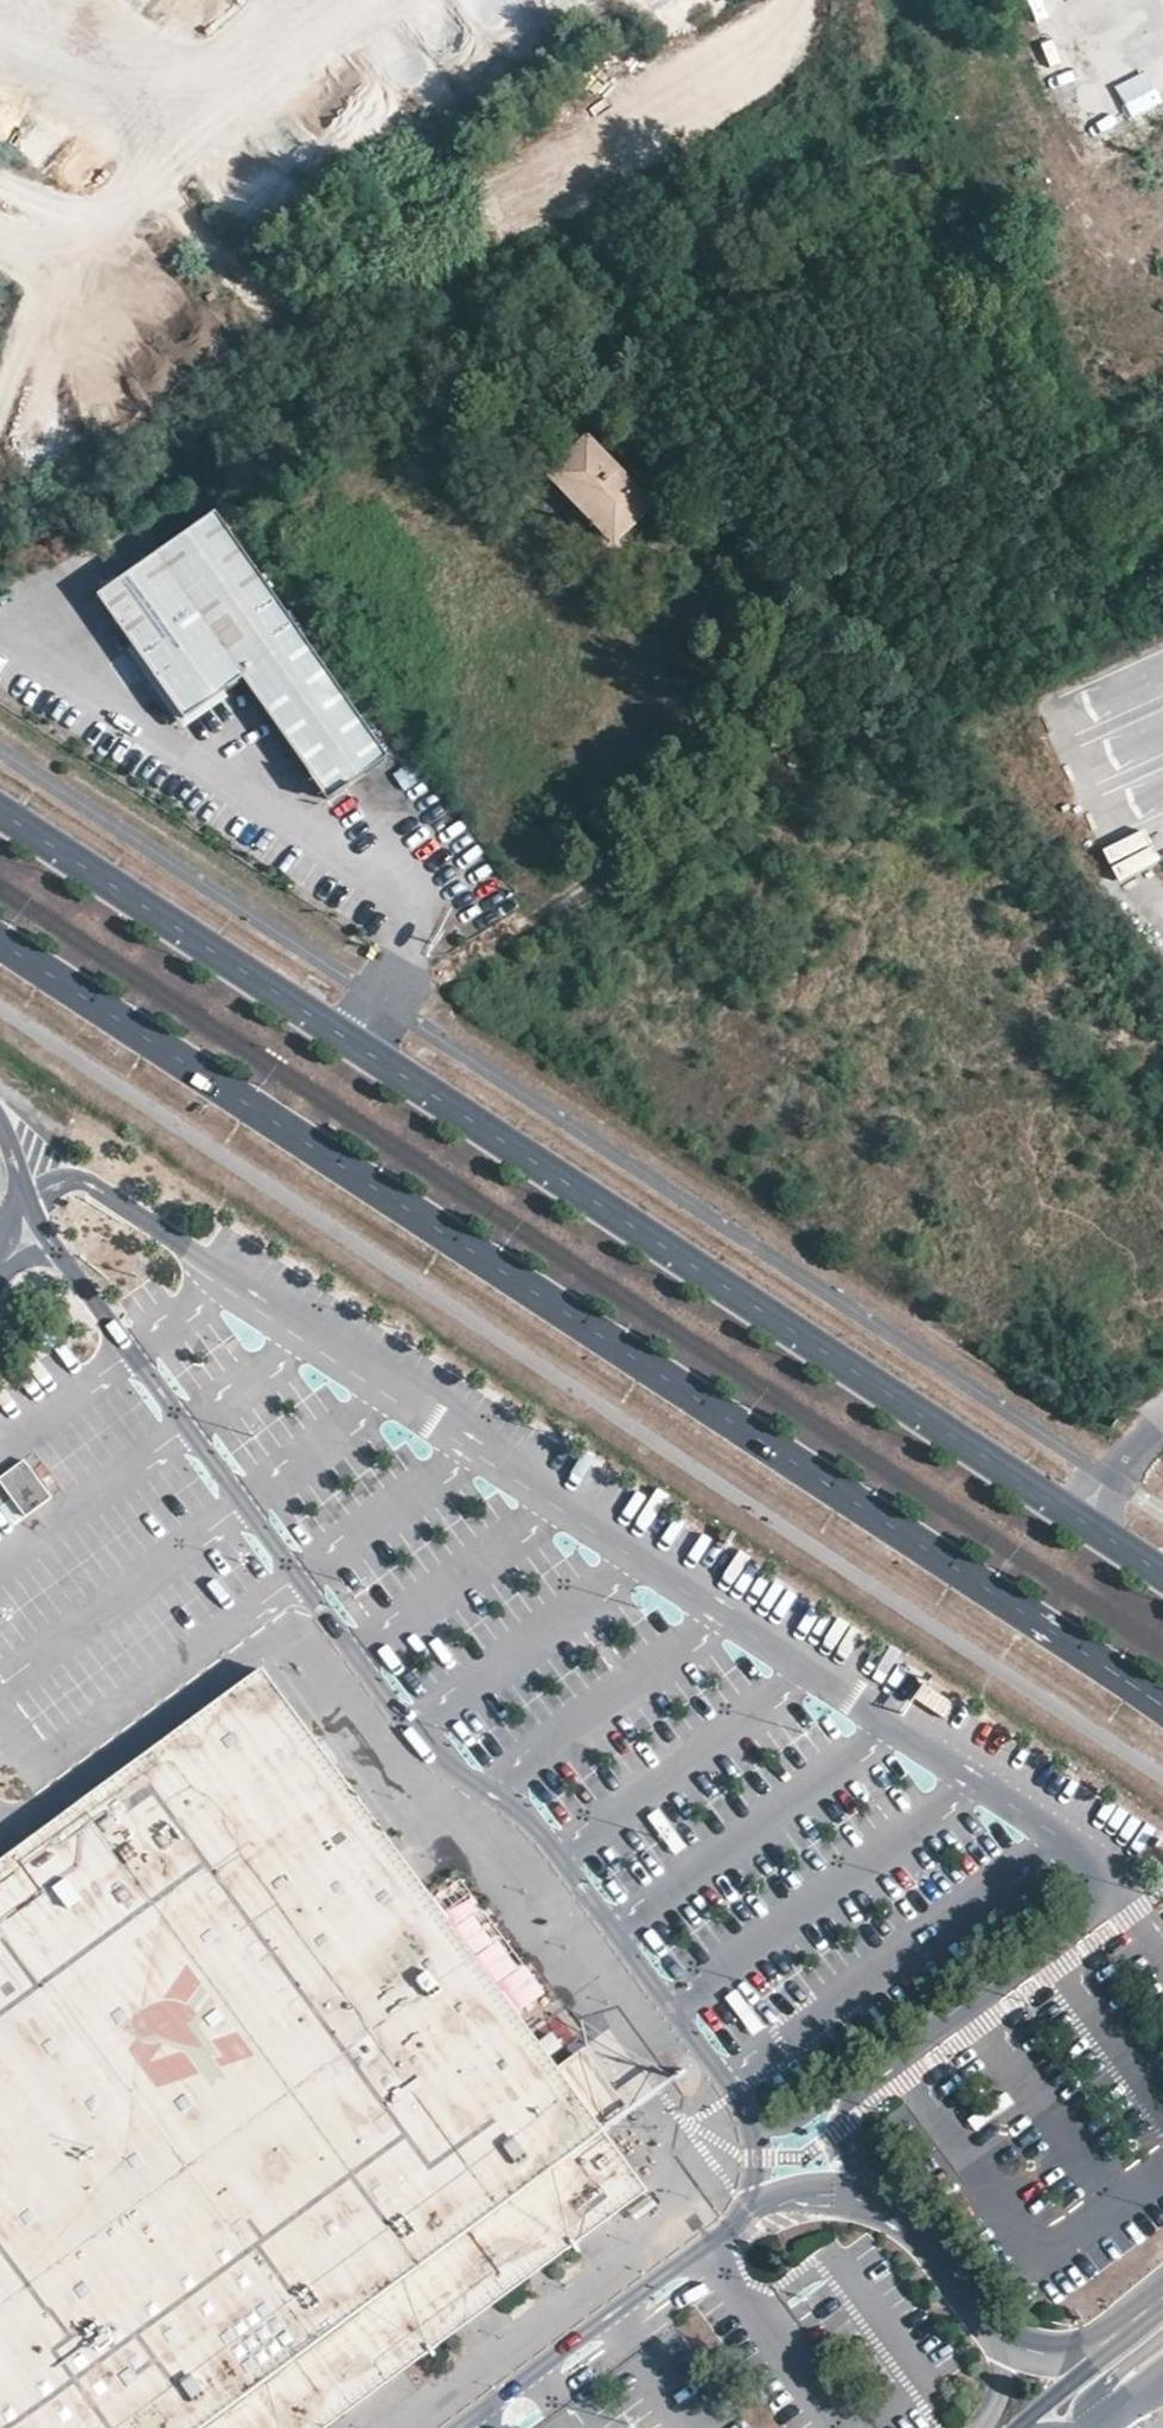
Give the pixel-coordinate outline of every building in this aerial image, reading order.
[(1162,100),(1162,63),(1143,72),(1156,103),(1162,100)] [(1092,151),(1123,136),(1108,104),(1077,119),(1092,151)] [(614,540),(651,506),(587,439),(552,475),(614,540)] [(326,798),(387,756),(215,511),(99,591),(185,715),(243,678),(326,798)] [(567,827),(557,813),(545,823),(553,837),(567,827)] [(25,1465),(1,1483),(28,1519),(52,1501),(25,1465)] [(336,2416),(358,2400),(365,2395),(370,2391),(404,2367),(431,2347),(480,2310),(518,2282),(552,2257),(573,2241),(597,2224),(647,2187),(603,2128),(616,2118),(594,2088),(575,2063),(563,2074),(389,1838),(381,1827),(346,1781),(338,1770),(306,1726),(298,1715),(264,1670),(138,1764),(0,1866),(0,2427),(321,2427),(336,2416)]
